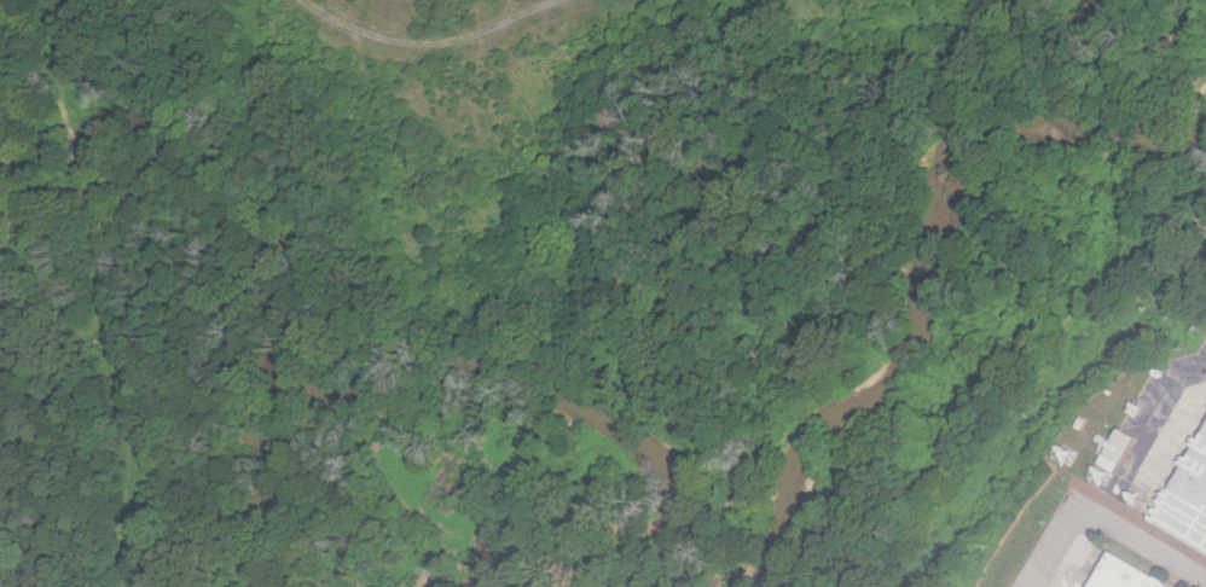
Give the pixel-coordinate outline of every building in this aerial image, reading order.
[(1205,552),(1205,417),(1147,518),(1205,552)] [(1108,548),(1085,586),(1173,586),(1108,548)]
